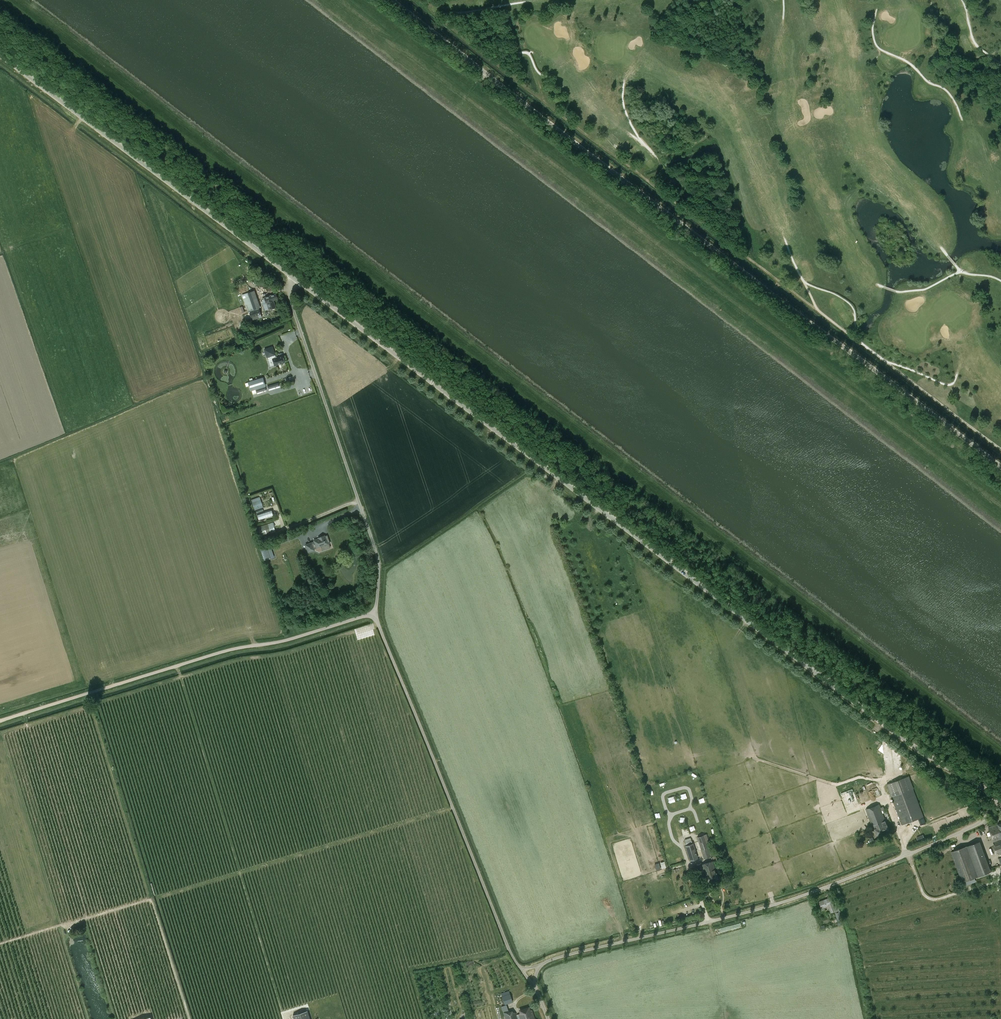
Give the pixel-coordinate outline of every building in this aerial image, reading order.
[(246,301),(249,310),(250,310),(251,312),(250,312),(253,320),(262,317),(260,309),(259,309),(259,308),(260,308),(254,291),(242,295),(244,302),(246,301)] [(276,294),(264,298),(265,300),(263,301),(266,310),(275,307),(273,300),(277,299),(276,294)] [(272,347),(264,349),(264,350),(267,357),(268,361),(272,359),(275,366),(285,362),(282,355),(275,358),(275,355),(272,347)] [(262,378),(248,382),(251,390),(265,386),(262,378)] [(259,497),(251,500),(255,510),(263,507),(259,497)] [(272,510),(257,514),(259,519),(274,515),(272,510)] [(268,524),(258,527),(262,537),(264,543),(269,542),(267,535),(271,534),(268,524)] [(341,531),(330,535),(332,543),(333,542),(333,543),(337,541),(343,539),(341,531)] [(317,551),(332,546),(327,534),(313,539),(315,543),(314,543),(317,551)] [(308,552),(315,550),(312,542),(305,544),(308,552)] [(266,559),(271,558),(267,547),(262,549),(266,559)] [(883,742),(884,765),(889,765),(889,772),(893,772),(891,742),(883,742)] [(887,784),(887,785),(902,825),(923,817),(913,789),(908,776),(906,777),(887,784)] [(875,798),(880,796),(877,787),(872,789),(875,798)] [(879,804),(866,809),(872,826),(873,825),(875,829),(877,834),(889,830),(887,824),(883,813),(885,813),(884,807),(880,808),(879,804)] [(999,855),(1000,854),(1000,823),(998,824),(988,827),(994,843),(994,845),(992,846),(995,854),(998,853),(999,855)] [(708,848),(704,836),(697,838),(701,850),(708,848)] [(967,846),(951,852),(962,882),(978,877),(990,872),(978,842),(968,846),(967,846)] [(690,860),(698,858),(693,843),(685,846),(690,860)] [(700,875),(705,874),(705,876),(707,882),(718,878),(716,873),(713,861),(702,865),(701,863),(697,864),(700,875)] [(833,904),(830,897),(820,902),(822,908),(829,906),(831,912),(835,911),(833,904)] [(513,1002),(510,993),(509,991),(501,993),(502,996),(505,1005),(513,1002)] [(515,1012),(513,1011),(512,1010),(509,1011),(506,1005),(501,1006),(503,1012),(505,1018),(535,1018),(532,1010),(530,1009),(529,1006),(519,1010),(520,1014),(516,1015),(515,1012)] [(307,1010),(293,1015),(294,1018),(310,1018),(307,1010)]
